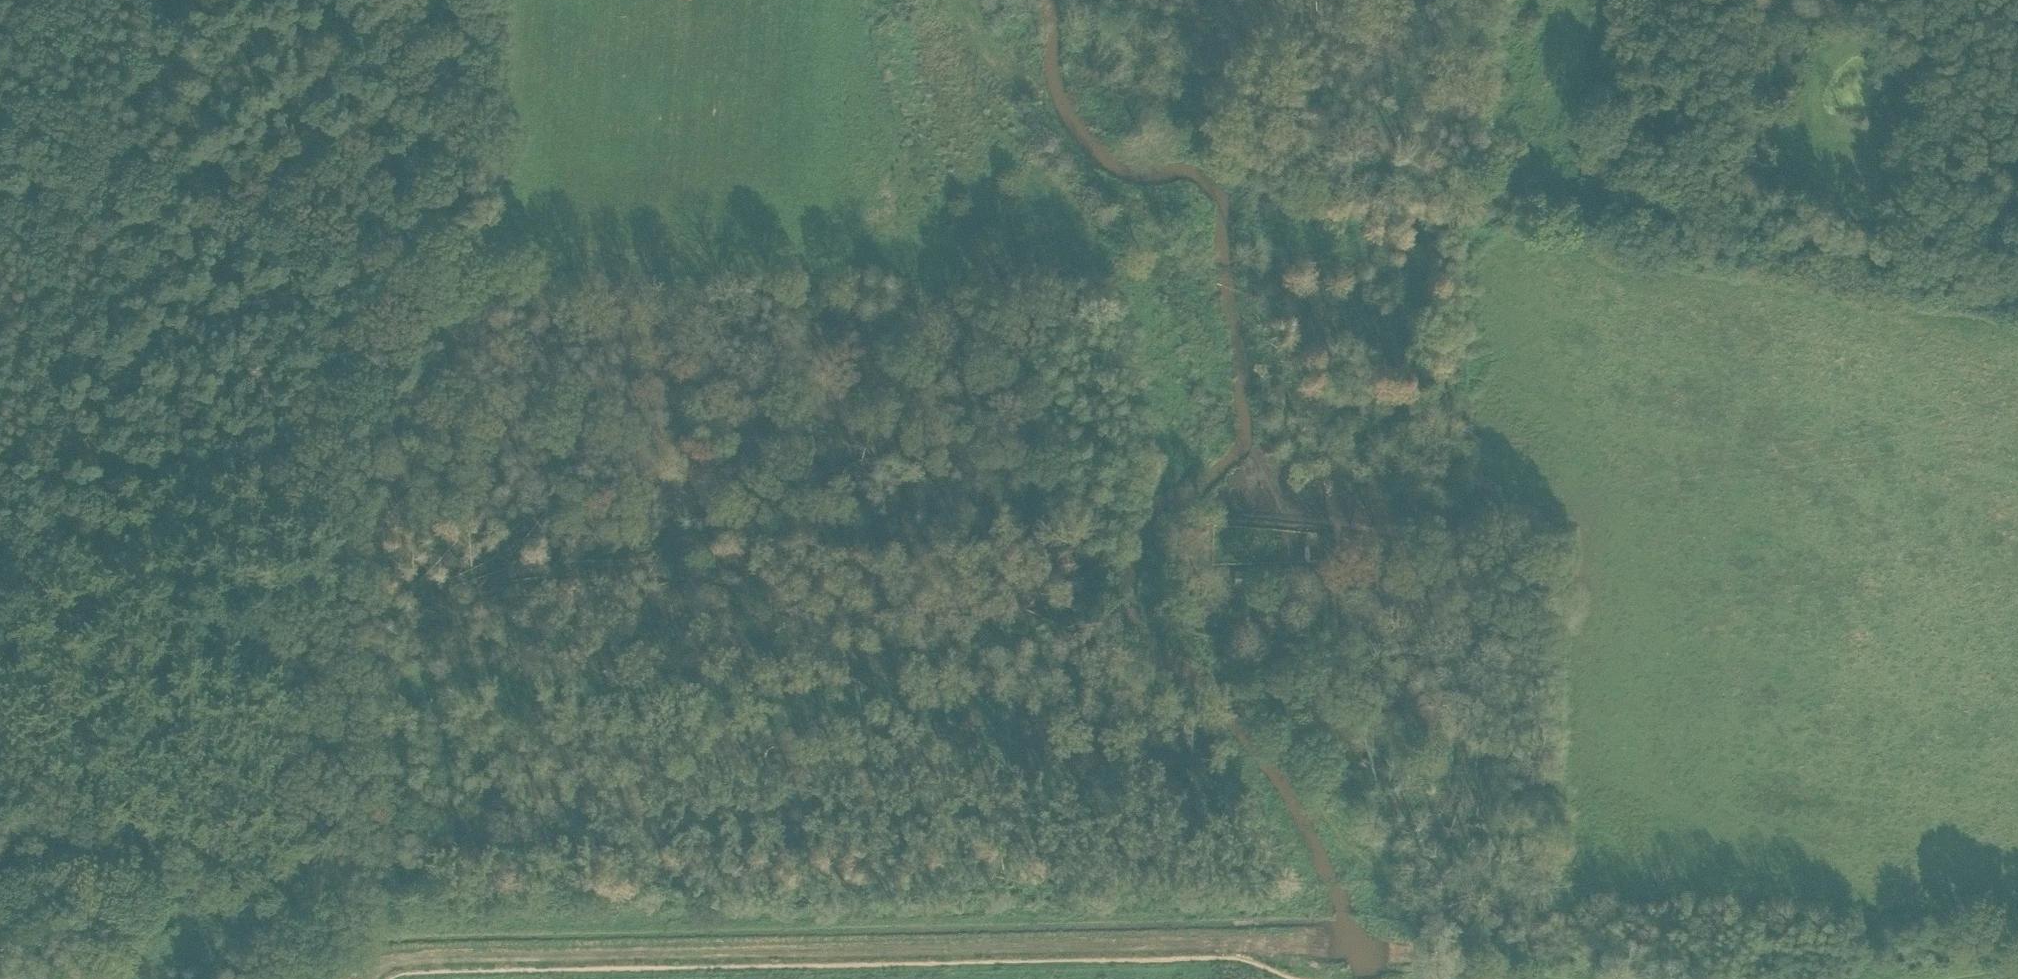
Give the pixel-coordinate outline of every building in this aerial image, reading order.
[(1234,586),(1249,586),(1249,572),(1234,572),(1234,586)]
